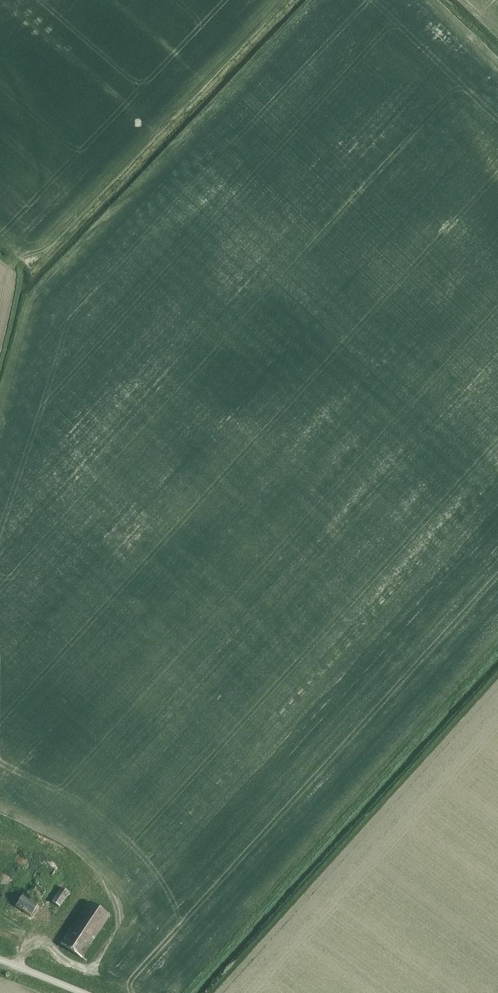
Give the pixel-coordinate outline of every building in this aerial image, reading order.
[(44,863),(40,871),(52,877),(56,869),(44,863)] [(37,904),(47,889),(39,883),(38,885),(35,883),(31,888),(34,890),(29,899),(23,895),(16,906),(30,916),(38,904),(37,904)] [(59,908),(69,893),(61,887),(51,902),(59,908)] [(88,901),(59,944),(81,958),(109,916),(88,901)]
